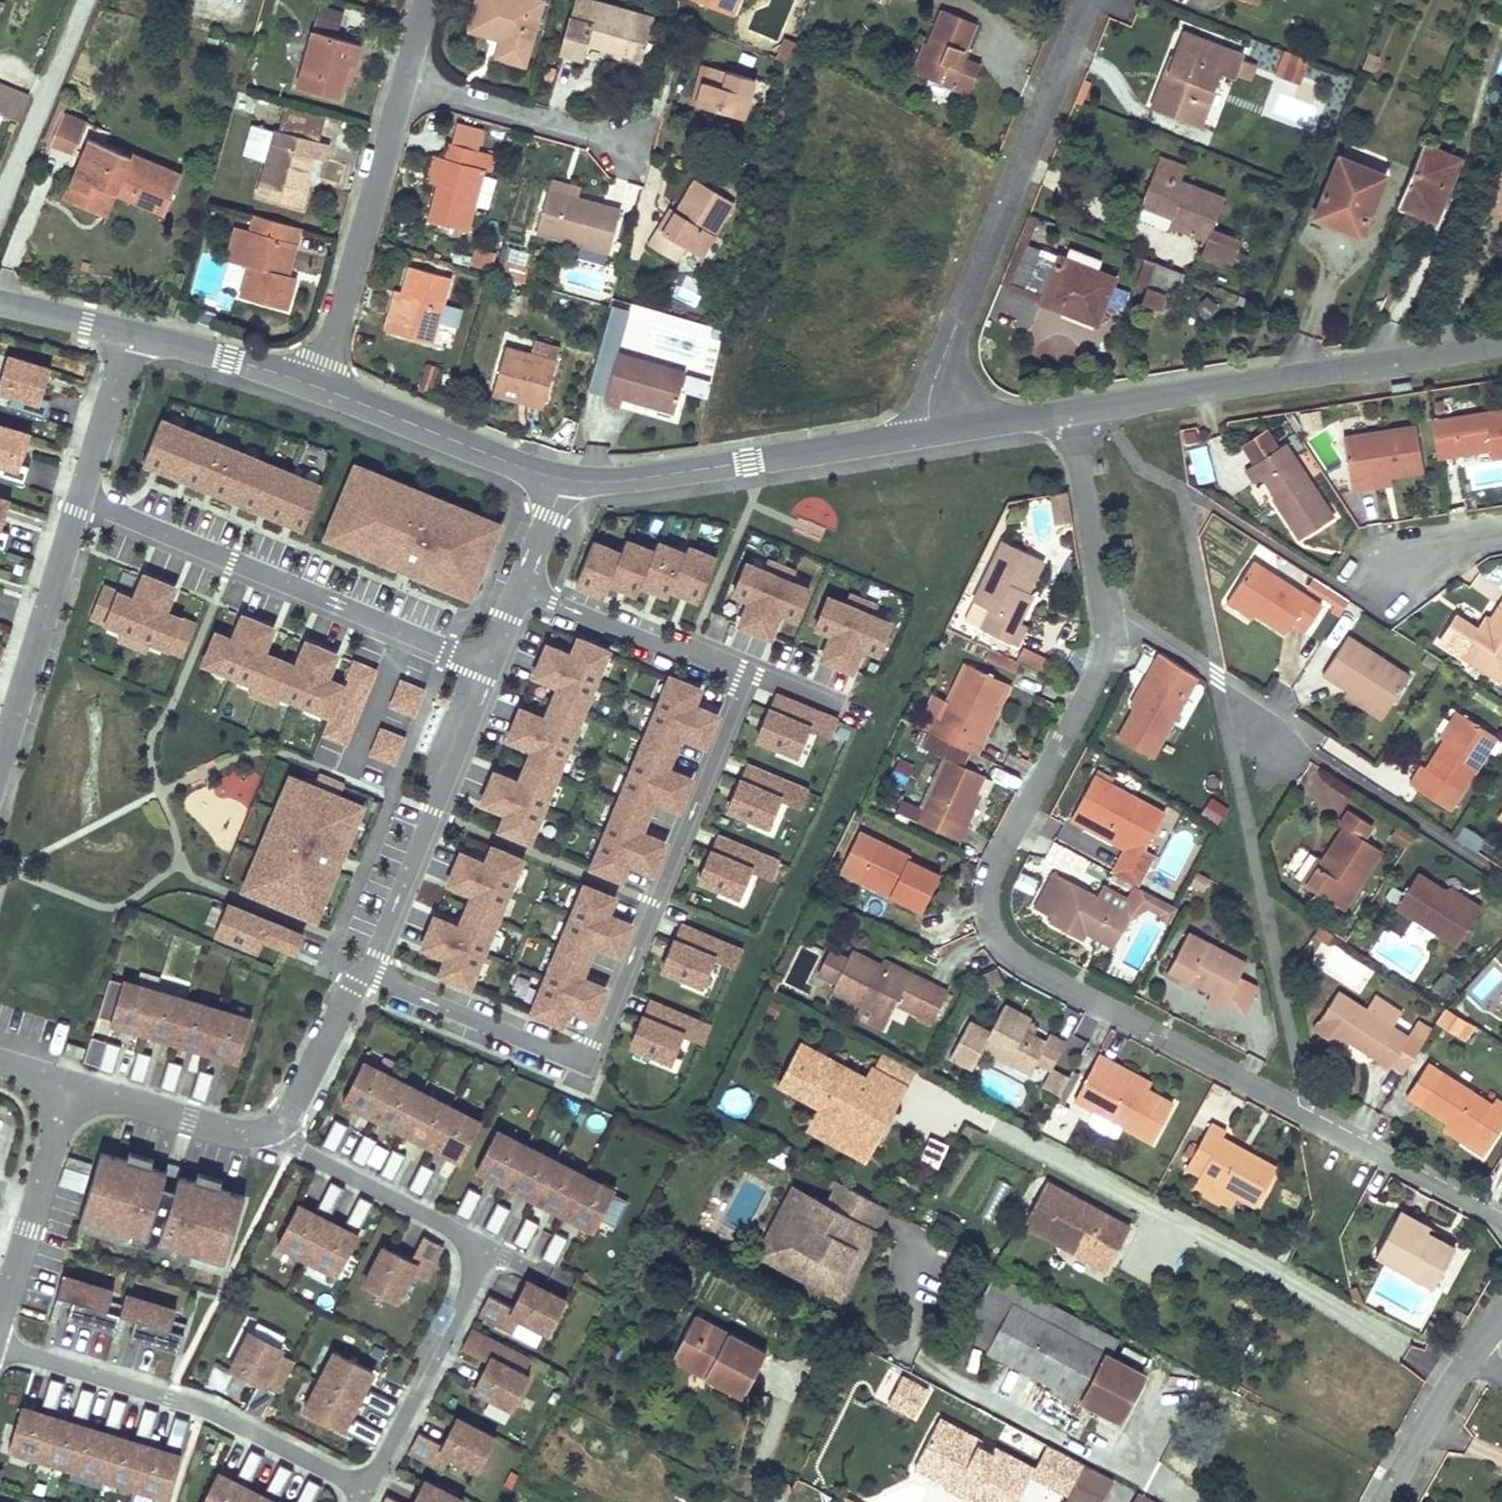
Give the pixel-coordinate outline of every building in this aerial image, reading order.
[(536,0),(478,0),(470,32),(502,41),(497,58),(526,66),(543,2),(542,2),(536,0)] [(587,44),(642,59),(653,18),(586,0),(576,0),(561,54),(583,60),(584,54),(587,44)] [(733,17),(740,0),(692,0),(733,17)] [(338,34),(345,12),(321,5),(314,28),(338,34)] [(975,24),(941,11),(928,46),(924,44),(913,73),(967,95),(977,67),(961,60),(975,24)] [(345,83),(350,64),(357,66),(363,44),(315,31),(300,88),(341,99),(345,83)] [(1182,33),(1166,74),(1177,78),(1163,114),(1199,128),(1221,74),(1235,79),(1243,57),(1182,33)] [(1309,61),(1292,55),(1284,78),(1300,84),(1309,61)] [(357,66),(350,64),(345,83),(352,85),(357,66)] [(755,80),(709,67),(698,106),(744,118),(755,80)] [(1177,78),(1166,74),(1152,109),(1163,114),(1177,78)] [(25,99),(0,88),(0,117),(14,123),(25,99)] [(67,104),(60,101),(43,143),(51,146),(63,115),(67,104)] [(329,117),(289,106),(282,130),(279,129),(260,196),(304,208),(312,182),(308,181),(315,157),(326,160),(331,143),(322,141),(329,117)] [(87,125),(63,115),(51,146),(75,155),(87,125)] [(89,195),(93,186),(114,195),(163,215),(180,175),(131,154),(129,159),(88,142),(70,188),(89,195)] [(451,144),(447,159),(440,186),(430,222),(468,232),(486,170),(477,168),(481,153),(451,144)] [(1461,160),(1423,144),(1399,205),(1436,220),(1461,160)] [(440,186),(447,159),(435,156),(428,183),(440,186)] [(1348,232),(1353,219),(1366,224),(1385,176),(1339,158),(1314,219),(1348,232)] [(1160,160),(1154,173),(1178,183),(1184,169),(1160,160)] [(1178,183),(1154,173),(1142,206),(1174,219),(1171,227),(1207,241),(1199,259),(1230,271),(1241,243),(1211,231),(1222,200),(1178,183)] [(666,234),(660,231),(650,246),(678,262),(687,249),(702,257),(735,204),(697,182),(679,213),(666,234)] [(579,190),(553,183),(550,191),(577,199),(579,190)] [(114,195),(93,186),(89,195),(110,204),(114,195)] [(577,199),(550,191),(539,233),(611,253),(623,212),(577,199)] [(679,213),(672,210),(660,231),(666,234),(679,213)] [(305,229),(257,216),(244,265),(252,267),(244,297),(290,310),(299,278),(292,276),(285,275),(293,245),(300,247),(305,229)] [(1366,224),(1353,219),(1348,232),(1361,237),(1366,224)] [(292,276),(300,247),(293,245),(285,275),(292,276)] [(490,270),(495,251),(473,245),(468,264),(490,270)] [(1012,282),(1028,289),(1043,252),(1026,246),(1012,282)] [(1064,311),(1068,302),(1101,314),(1103,310),(1111,288),(1114,279),(1043,252),(1028,289),(1046,295),(1043,303),(1064,311)] [(1147,287),(1157,263),(1144,258),(1135,282),(1147,287)] [(502,276),(525,283),(530,267),(507,260),(502,276)] [(1157,263),(1147,287),(1141,302),(1159,309),(1165,294),(1174,298),(1183,274),(1157,263)] [(411,266),(404,292),(398,315),(391,314),(386,330),(433,342),(438,322),(443,304),(451,277),(411,266)] [(1111,288),(1103,310),(1118,313),(1126,293),(1111,288)] [(404,292),(397,291),(391,314),(398,315),(404,292)] [(1101,314),(1068,302),(1064,311),(1097,324),(1101,314)] [(201,309),(184,303),(182,312),(192,315),(192,316),(198,318),(201,309)] [(443,304),(438,322),(459,328),(464,310),(443,304)] [(508,347),(497,386),(530,395),(527,403),(546,408),(558,361),(508,347)] [(688,371),(620,354),(608,399),(624,404),(626,396),(677,410),(688,371)] [(7,355),(0,376),(0,389),(10,392),(5,406),(43,418),(49,399),(39,396),(48,367),(7,355)] [(530,395),(497,386),(495,394),(527,403),(530,395)] [(1446,414),(1444,402),(1436,403),(1438,416),(1446,414)] [(1431,423),(1437,462),(1458,460),(1457,453),(1489,449),(1490,455),(1491,462),(1501,460),(1501,413),(1431,423)] [(330,483),(169,414),(153,463),(310,533),(330,483)] [(0,425),(0,477),(23,484),(29,465),(19,462),(28,434),(0,425)] [(1368,490),(1367,483),(1389,479),(1422,474),(1415,428),(1341,440),(1350,493),(1368,490)] [(1252,466),(1263,459),(1273,452),(1262,436),(1241,449),(1252,466)] [(1187,448),(1195,484),(1214,481),(1207,444),(1187,448)] [(1252,466),(1243,472),(1253,487),(1262,481),(1278,505),(1276,506),(1299,541),(1332,519),(1283,446),(1273,452),(1263,459),(1252,466)] [(1457,453),(1458,460),(1490,455),(1489,449),(1457,453)] [(506,523),(354,460),(326,535),(475,600),(506,523)] [(1389,479),(1367,483),(1368,490),(1390,486),(1389,479)] [(1065,507),(1064,497),(1064,496),(1049,498),(1050,509),(1065,507)] [(1068,523),(1065,507),(1050,509),(1053,526),(1068,523)] [(3,550),(8,531),(0,529),(0,549),(3,550)] [(654,549),(627,538),(622,551),(610,584),(639,595),(642,587),(654,549)] [(622,551),(593,539),(575,585),(606,597),(610,584),(622,551)] [(687,551),(658,539),(654,549),(642,587),(671,598),(673,591),(687,551)] [(1129,542),(1119,544),(1121,558),(1131,556),(1129,542)] [(718,556),(689,544),(687,551),(673,591),(702,603),(718,556)] [(1024,629),(1018,626),(1007,620),(1018,598),(1017,596),(1019,592),(1028,597),(1044,565),(1004,545),(973,604),(986,610),(977,627),(976,629),(1014,648),(1024,629)] [(764,567),(743,560),(729,594),(744,599),(734,626),(771,642),(780,613),(797,620),(809,584),(792,578),(796,565),(768,555),(764,567)] [(1253,566),(1231,600),(1257,617),(1287,637),(1294,624),(1307,633),(1322,610),(1253,566)] [(186,585),(148,573),(140,598),(124,593),(112,629),(127,634),(123,647),(152,657),(155,644),(181,653),(193,620),(177,614),(186,585)] [(1328,591),(1314,582),(1308,591),(1322,600),(1328,591)] [(844,602),(824,595),(809,629),(825,634),(815,661),(851,677),(861,648),(878,655),(890,619),(872,613),(876,600),(849,590),(844,602)] [(1349,605),(1328,591),(1322,600),(1335,609),(1331,614),(1340,619),(1349,605)] [(1007,620),(1018,626),(1032,599),(1028,597),(1019,592),(1017,596),(1018,598),(1007,620)] [(1257,617),(1231,600),(1228,605),(1254,622),(1257,617)] [(1474,631),(1455,618),(1438,643),(1457,656),(1498,683),(1501,677),(1501,601),(1489,621),(1480,635),(1474,631)] [(986,610),(973,604),(964,620),(977,627),(986,610)] [(232,635),(217,629),(202,664),(253,685),(248,697),(278,709),(282,698),(332,717),(344,685),(331,679),(341,654),(306,640),(297,662),(269,651),(278,626),(242,613),(232,635)] [(1483,617),(1474,631),(1480,635),(1489,621),(1483,617)] [(499,830),(534,845),(613,650),(579,634),(572,652),(546,640),(532,676),(557,687),(545,714),(519,704),(505,743),(530,753),(518,780),(494,770),(481,805),(505,814),(499,830)] [(1321,681),(1345,696),(1369,711),(1374,702),(1388,711),(1407,682),(1345,642),(1321,681)] [(1050,664),(1022,651),(1017,661),(1045,674),(1050,664)] [(1016,667),(987,652),(983,659),(1012,674),(1016,667)] [(383,674),(353,662),(344,685),(332,717),(323,740),(353,750),(383,674)] [(1001,684),(966,667),(947,705),(938,722),(933,720),(926,733),(958,749),(972,756),(980,742),(974,738),(1001,684)] [(670,674),(591,868),(625,883),(633,867),(656,878),(671,841),(647,832),(657,804),(684,813),(698,779),(673,769),(684,741),(710,749),(724,714),(699,706),(705,687),(670,674)] [(1140,717),(1130,712),(1114,740),(1149,759),(1168,725),(1178,708),(1185,696),(1146,675),(1138,689),(1146,695),(1141,703),(1143,712),(1140,717)] [(429,692),(404,683),(392,713),(419,723),(429,692)] [(1138,689),(1127,710),(1130,712),(1140,717),(1143,712),(1141,703),(1146,695),(1138,689)] [(766,703),(769,704),(753,741),(798,759),(811,729),(828,736),(833,717),(770,690),(766,703)] [(1369,711),(1345,696),(1341,702),(1379,726),(1388,711),(1374,702),(1369,711)] [(922,714),(938,722),(947,705),(930,697),(922,714)] [(1191,716),(1178,708),(1168,725),(1181,732),(1191,716)] [(1438,739),(1442,742),(1456,719),(1452,717),(1438,739)] [(1456,719),(1442,742),(1424,770),(1420,766),(1405,789),(1445,815),(1492,742),(1456,719)] [(411,739),(385,730),(373,759),(400,770),(411,739)] [(942,757),(952,762),(958,749),(926,733),(921,730),(914,743),(942,757)] [(960,827),(954,824),(970,792),(978,775),(952,762),(942,757),(918,807),(912,820),(954,840),(960,827)] [(739,771),(742,772),(726,809),(771,827),(783,797),(800,804),(806,785),(742,758),(739,771)] [(234,845),(262,776),(228,762),(216,792),(193,784),(178,823),(234,845)] [(900,763),(896,770),(910,777),(913,770),(900,763)] [(903,790),(910,777),(896,770),(890,784),(903,790)] [(364,805),(287,773),(240,889),(320,924),(364,805)] [(1067,820),(1081,828),(1082,828),(1085,821),(1112,836),(1126,844),(1110,873),(1130,884),(1134,886),(1154,848),(1145,842),(1159,813),(1090,776),(1067,820)] [(970,792),(954,824),(960,827),(976,795),(970,792)] [(912,820),(918,807),(898,796),(891,810),(912,820)] [(1211,797),(1202,812),(1217,822),(1227,807),(1211,797)] [(1320,866),(1305,890),(1338,912),(1377,852),(1360,842),(1369,829),(1346,813),(1337,828),(1342,831),(1320,866)] [(1085,821),(1082,828),(1109,842),(1112,836),(1085,821)] [(1456,841),(1479,847),(1483,832),(1459,826),(1456,841)] [(709,840),(713,842),(697,879),(742,897),(754,866),(771,874),(777,855),(713,828),(709,840)] [(869,837),(853,871),(884,886),(881,892),(914,908),(931,872),(901,858),(903,853),(869,837)] [(528,858),(491,842),(485,862),(460,849),(447,887),(471,897),(460,925),(432,914),(421,950),(446,960),(441,975),(477,990),(528,858)] [(1298,847),(1287,869),(1301,877),(1313,855),(1298,847)] [(1314,862),(1299,886),(1305,890),(1320,866),(1314,862)] [(853,871),(850,878),(881,892),(884,886),(853,871)] [(1049,871),(1029,906),(1047,916),(1045,920),(1075,937),(1081,927),(1085,930),(1085,932),(1107,945),(1123,917),(1125,914),(1093,896),(1049,871)] [(1190,872),(1184,883),(1198,891),(1204,880),(1190,872)] [(1435,903),(1440,894),(1414,878),(1393,911),(1453,950),(1477,912),(1462,903),(1457,910),(1448,904),(1439,906),(1435,903)] [(621,894),(583,881),(531,1014),(566,1029),(572,1013),(596,1022),(609,987),(587,975),(598,949),(622,959),(638,924),(613,915),(621,894)] [(1125,914),(1123,917),(1138,905),(1154,914),(1152,918),(1161,923),(1171,907),(1134,886),(1130,884),(1123,896),(1101,883),(1093,896),(1125,914)] [(1443,891),(1440,894),(1435,903),(1439,906),(1448,904),(1457,910),(1462,903),(1443,891)] [(307,932),(228,900),(216,935),(259,954),(263,942),(298,956),(307,932)] [(676,933),(679,934),(664,971),(708,989),(721,959),(738,966),(743,947),(680,920),(676,933)] [(1180,932),(1161,967),(1187,982),(1203,990),(1199,999),(1214,1007),(1217,1002),(1228,982),(1238,964),(1180,932)] [(844,948),(841,955),(823,947),(812,969),(829,978),(826,987),(883,1015),(891,999),(927,1017),(941,988),(902,969),(900,975),(873,962),(844,948)] [(876,956),(873,962),(900,975),(902,969),(876,956)] [(990,965),(969,974),(975,988),(996,979),(990,965)] [(1187,982),(1161,967),(1158,972),(1184,987),(1187,982)] [(142,1031),(154,992),(110,978),(98,1018),(142,1031)] [(1246,991),(1228,982),(1217,1002),(1234,1011),(1246,991)] [(1425,1031),(1407,1019),(1398,1034),(1383,1025),(1393,1010),(1366,992),(1356,1007),(1329,989),(1303,1027),(1322,1040),(1328,1031),(1336,1037),(1383,1067),(1386,1064),(1398,1072),(1425,1031)] [(173,1040),(185,1002),(154,992),(142,1031),(173,1040)] [(647,1007),(650,1009),(634,1046),(679,1064),(691,1033),(708,1041),(714,1022),(650,995),(647,1007)] [(204,1049),(216,1011),(185,1002),(173,1040),(204,1049)] [(977,1045),(1024,1071),(1031,1058),(1045,1065),(1058,1041),(1043,1033),(1039,1040),(1019,1028),(1025,1018),(998,1003),(983,1032),(963,1021),(944,1055),(965,1067),(977,1045)] [(1453,1035),(1461,1022),(1439,1008),(1431,1021),(1453,1035)] [(236,1059),(247,1020),(216,1011),(204,1049),(236,1059)] [(1453,1035),(1460,1039),(1468,1027),(1461,1022),(1453,1035)] [(1328,1031),(1322,1040),(1331,1045),(1336,1037),(1328,1031)] [(80,1057),(83,1046),(66,1041),(63,1052),(80,1057)] [(111,1074),(120,1045),(105,1041),(96,1069),(111,1074)] [(791,1041),(770,1082),(807,1101),(801,1113),(850,1140),(871,1100),(883,1106),(895,1083),(858,1064),(853,1074),(791,1041)] [(142,1083),(151,1054),(136,1050),(127,1079),(142,1083)] [(1142,1088),(1108,1070),(1112,1063),(1093,1053),(1069,1097),(1089,1108),(1114,1121),(1118,1124),(1146,1139),(1166,1101),(1142,1088)] [(173,1092),(182,1064),(167,1059),(158,1088),(173,1092)] [(1445,1122),(1466,1136),(1462,1142),(1475,1150),(1490,1128),(1501,1110),(1501,1107),(1490,1100),(1488,1102),(1425,1062),(1406,1092),(1419,1101),(1417,1105),(1445,1122)] [(372,1115),(391,1078),(361,1063),(342,1100),(372,1115)] [(1112,1063),(1108,1070),(1142,1088),(1145,1081),(1112,1063)] [(1064,1076),(1045,1065),(1038,1079),(1057,1089),(1064,1076)] [(986,1067),(977,1087),(1018,1105),(1027,1085),(986,1067)] [(204,1102),(213,1073),(198,1068),(189,1097),(204,1102)] [(1057,1102),(1073,1072),(1068,1069),(1064,1076),(1057,1089),(1052,1099),(1057,1102)] [(400,1130),(419,1093),(391,1078),(372,1115),(400,1130)] [(744,1113),(751,1091),(729,1085),(722,1107),(744,1113)] [(429,1145),(448,1108),(419,1093),(400,1130),(429,1145)] [(855,1159),(883,1106),(871,1100),(850,1140),(801,1113),(794,1127),(855,1159)] [(478,1123),(448,1108),(429,1145),(460,1160),(461,1159),(459,1158),(478,1123)] [(1114,1121),(1089,1108),(1084,1118),(1086,1123),(1108,1135),(1113,1134),(1118,1124),(1114,1121)] [(334,1152),(347,1125),(334,1118),(320,1145),(334,1152)] [(1213,1141),(1216,1134),(1219,1128),(1204,1120),(1181,1165),(1196,1173),(1211,1181),(1228,1191),(1249,1202),(1270,1163),(1240,1146),(1236,1153),(1213,1141)] [(1445,1122),(1441,1128),(1462,1142),(1466,1136),(1445,1122)] [(525,1147),(495,1132),(476,1169),(506,1184),(525,1147)] [(362,1167),(376,1140),(363,1133),(349,1159),(362,1167)] [(1240,1146),(1216,1134),(1213,1141),(1236,1153),(1240,1146)] [(535,1199),(553,1162),(525,1147),(506,1184),(535,1199)] [(391,1181),(405,1155),(391,1148),(377,1174),(391,1181)] [(224,1260),(243,1196),(178,1176),(174,1188),(162,1184),(165,1172),(100,1152),(80,1216),(129,1231),(127,1238),(172,1252),(175,1245),(224,1260)] [(420,1196),(434,1170),(420,1162),(406,1189),(420,1196)] [(563,1213),(582,1177),(553,1162),(535,1199),(563,1213)] [(174,1188),(178,1176),(165,1172),(162,1184),(174,1188)] [(1211,1181),(1196,1173),(1188,1187),(1208,1198),(1210,1195),(1221,1202),(1228,1191),(1211,1181)] [(994,1176),(975,1211),(993,1221),(1012,1186),(994,1176)] [(614,1193),(582,1177),(563,1213),(595,1229),(600,1218),(616,1226),(629,1202),(613,1194),(614,1193)] [(326,1219),(343,1187),(329,1180),(315,1207),(319,1209),(317,1214),(297,1204),(277,1242),(307,1257),(326,1219)] [(842,1184),(835,1180),(830,1189),(837,1192),(842,1184)] [(829,1207),(795,1189),(772,1232),(808,1251),(811,1260),(801,1279),(825,1291),(838,1268),(845,1271),(856,1250),(851,1246),(856,1236),(865,1234),(867,1229),(876,1233),(889,1209),(842,1184),(837,1192),(829,1207)] [(1041,1184),(1019,1225),(1094,1264),(1106,1241),(1114,1245),(1124,1228),(1041,1184)] [(467,1220),(481,1194),(467,1187),(454,1213),(467,1220)] [(1366,1191),(1359,1188),(1352,1201),(1359,1204),(1366,1191)] [(371,1202),(358,1195),(344,1222),(348,1224),(346,1229),(326,1219),(307,1257),(336,1272),(371,1202)] [(496,1201),(482,1228),(496,1235),(510,1208),(496,1201)] [(1395,1207),(1390,1216),(1418,1232),(1421,1227),(1423,1222),(1395,1207)] [(127,1238),(129,1231),(80,1216),(78,1223),(127,1238)] [(525,1250),(539,1223),(525,1216),(511,1243),(525,1250)] [(1418,1232),(1390,1216),(1372,1250),(1429,1282),(1450,1243),(1421,1227),(1418,1232)] [(407,1251),(381,1238),(361,1277),(392,1293),(407,1264),(420,1270),(437,1236),(420,1227),(407,1251)] [(865,1234),(856,1236),(851,1246),(856,1250),(845,1271),(838,1268),(825,1291),(841,1300),(876,1233),(867,1229),(865,1234)] [(554,1265),(567,1238),(554,1231),(540,1258),(554,1265)] [(808,1251),(772,1232),(783,1269),(801,1279),(811,1260),(808,1251)] [(1102,1268),(1114,1245),(1106,1241),(1094,1264),(1102,1268)] [(224,1260),(175,1245),(172,1252),(221,1267),(224,1260)] [(107,1299),(110,1290),(61,1275),(56,1294),(71,1299),(68,1308),(65,1317),(113,1331),(117,1320),(119,1314),(119,1312),(105,1308),(107,1299)] [(990,1290),(1112,1355),(1121,1338),(998,1275),(990,1290)] [(487,1295),(478,1313),(513,1330),(519,1318),(548,1332),(564,1301),(526,1281),(512,1308),(487,1295)] [(1352,1288),(1347,1290),(1350,1301),(1360,1306),(1352,1288)] [(1112,1355),(990,1290),(965,1335),(1053,1383),(1060,1387),(1075,1395),(1119,1419),(1143,1372),(1112,1355)] [(68,1308),(71,1299),(56,1294),(53,1303),(68,1308)] [(171,1319),(174,1310),(124,1295),(122,1304),(119,1312),(119,1314),(133,1318),(131,1324),(128,1336),(176,1351),(182,1332),(169,1327),(171,1319)] [(119,1312),(122,1304),(107,1299),(105,1308),(119,1312)] [(131,1324),(133,1318),(119,1314),(117,1320),(131,1324)] [(694,1314),(677,1346),(709,1364),(704,1374),(741,1393),(765,1352),(694,1314)] [(182,1332),(185,1323),(171,1319),(169,1327),(182,1332)] [(260,1418),(288,1365),(295,1351),(251,1329),(230,1369),(257,1383),(243,1409),(260,1418)] [(514,1408),(536,1364),(470,1330),(460,1348),(487,1361),(474,1388),(514,1408)] [(677,1346),(672,1356),(704,1374),(709,1364),(677,1346)] [(361,1391),(372,1371),(334,1351),(319,1381),(357,1400),(389,1417),(396,1403),(369,1390),(367,1394),(361,1391)] [(889,1388),(904,1396),(912,1400),(920,1387),(896,1374),(889,1388)] [(56,1412),(66,1383),(50,1378),(41,1406),(56,1412)] [(347,1420),(357,1400),(319,1381),(304,1410),(374,1446),(381,1432),(355,1418),(352,1422),(347,1420)] [(1071,1403),(1075,1395),(1060,1387),(1053,1383),(1049,1391),(1071,1403)] [(87,1422),(96,1393),(80,1388),(71,1416),(87,1422)] [(883,1399),(898,1407),(904,1396),(889,1388),(883,1399)] [(904,1396),(898,1407),(906,1411),(912,1400),(904,1396)] [(119,1430),(128,1401),(112,1397),(103,1425),(119,1430)] [(55,1414),(24,1404),(9,1451),(41,1460),(55,1414)] [(151,1442),(160,1413),(144,1408),(135,1436),(151,1442)] [(85,1423),(55,1414),(41,1460),(71,1469),(85,1423)] [(181,1450),(191,1421),(175,1416),(166,1444),(181,1450)] [(478,1470),(494,1438),(455,1418),(442,1445),(417,1432),(408,1450),(442,1467),(449,1455),(478,1470)] [(938,1418),(919,1457),(957,1477),(952,1485),(951,1488),(969,1497),(980,1476),(994,1484),(1009,1454),(995,1447),(992,1450),(980,1444),(981,1440),(938,1418)] [(118,1434),(85,1423),(71,1469),(104,1480),(118,1434)] [(148,1443),(118,1434),(104,1480),(134,1490),(148,1443)] [(181,1453),(148,1443),(134,1490),(167,1500),(181,1453)] [(250,1449),(236,1476),(240,1478),(237,1483),(217,1473),(202,1501),(239,1501),(246,1488),(263,1456),(250,1449)] [(919,1457),(915,1464),(952,1485),(957,1477),(919,1457)] [(278,1463),(265,1490),(269,1492),(266,1498),(246,1488),(239,1501),(276,1501),(292,1470),(278,1463)] [(1083,1465),(1065,1500),(1068,1501),(1102,1501),(1114,1480),(1083,1465)] [(307,1478),(295,1501),(312,1501),(321,1485),(307,1478)] [(462,1501),(423,1481),(412,1501),(461,1501),(462,1501)]
